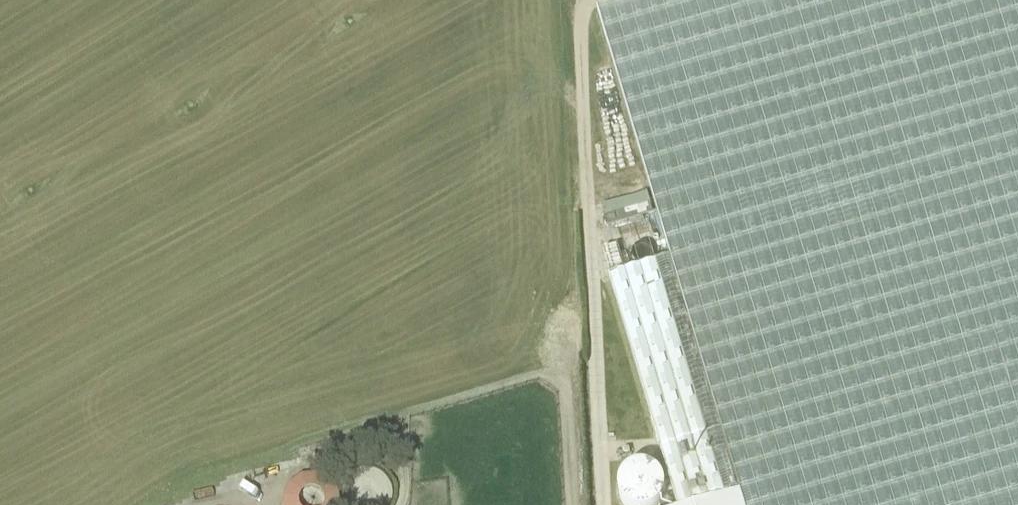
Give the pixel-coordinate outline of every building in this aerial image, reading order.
[(598,11),(658,214),(608,229),(621,276),(610,279),(619,311),(677,504),(705,504),(740,495),(743,504),(1017,504),(1017,0),(636,0),(598,11)] [(651,470),(617,469),(616,504),(650,504),(651,470)] [(334,500),(327,488),(316,494),(305,474),(275,490),(283,504),(325,504),(334,500)] [(740,495),(705,504),(743,504),(740,495)]
